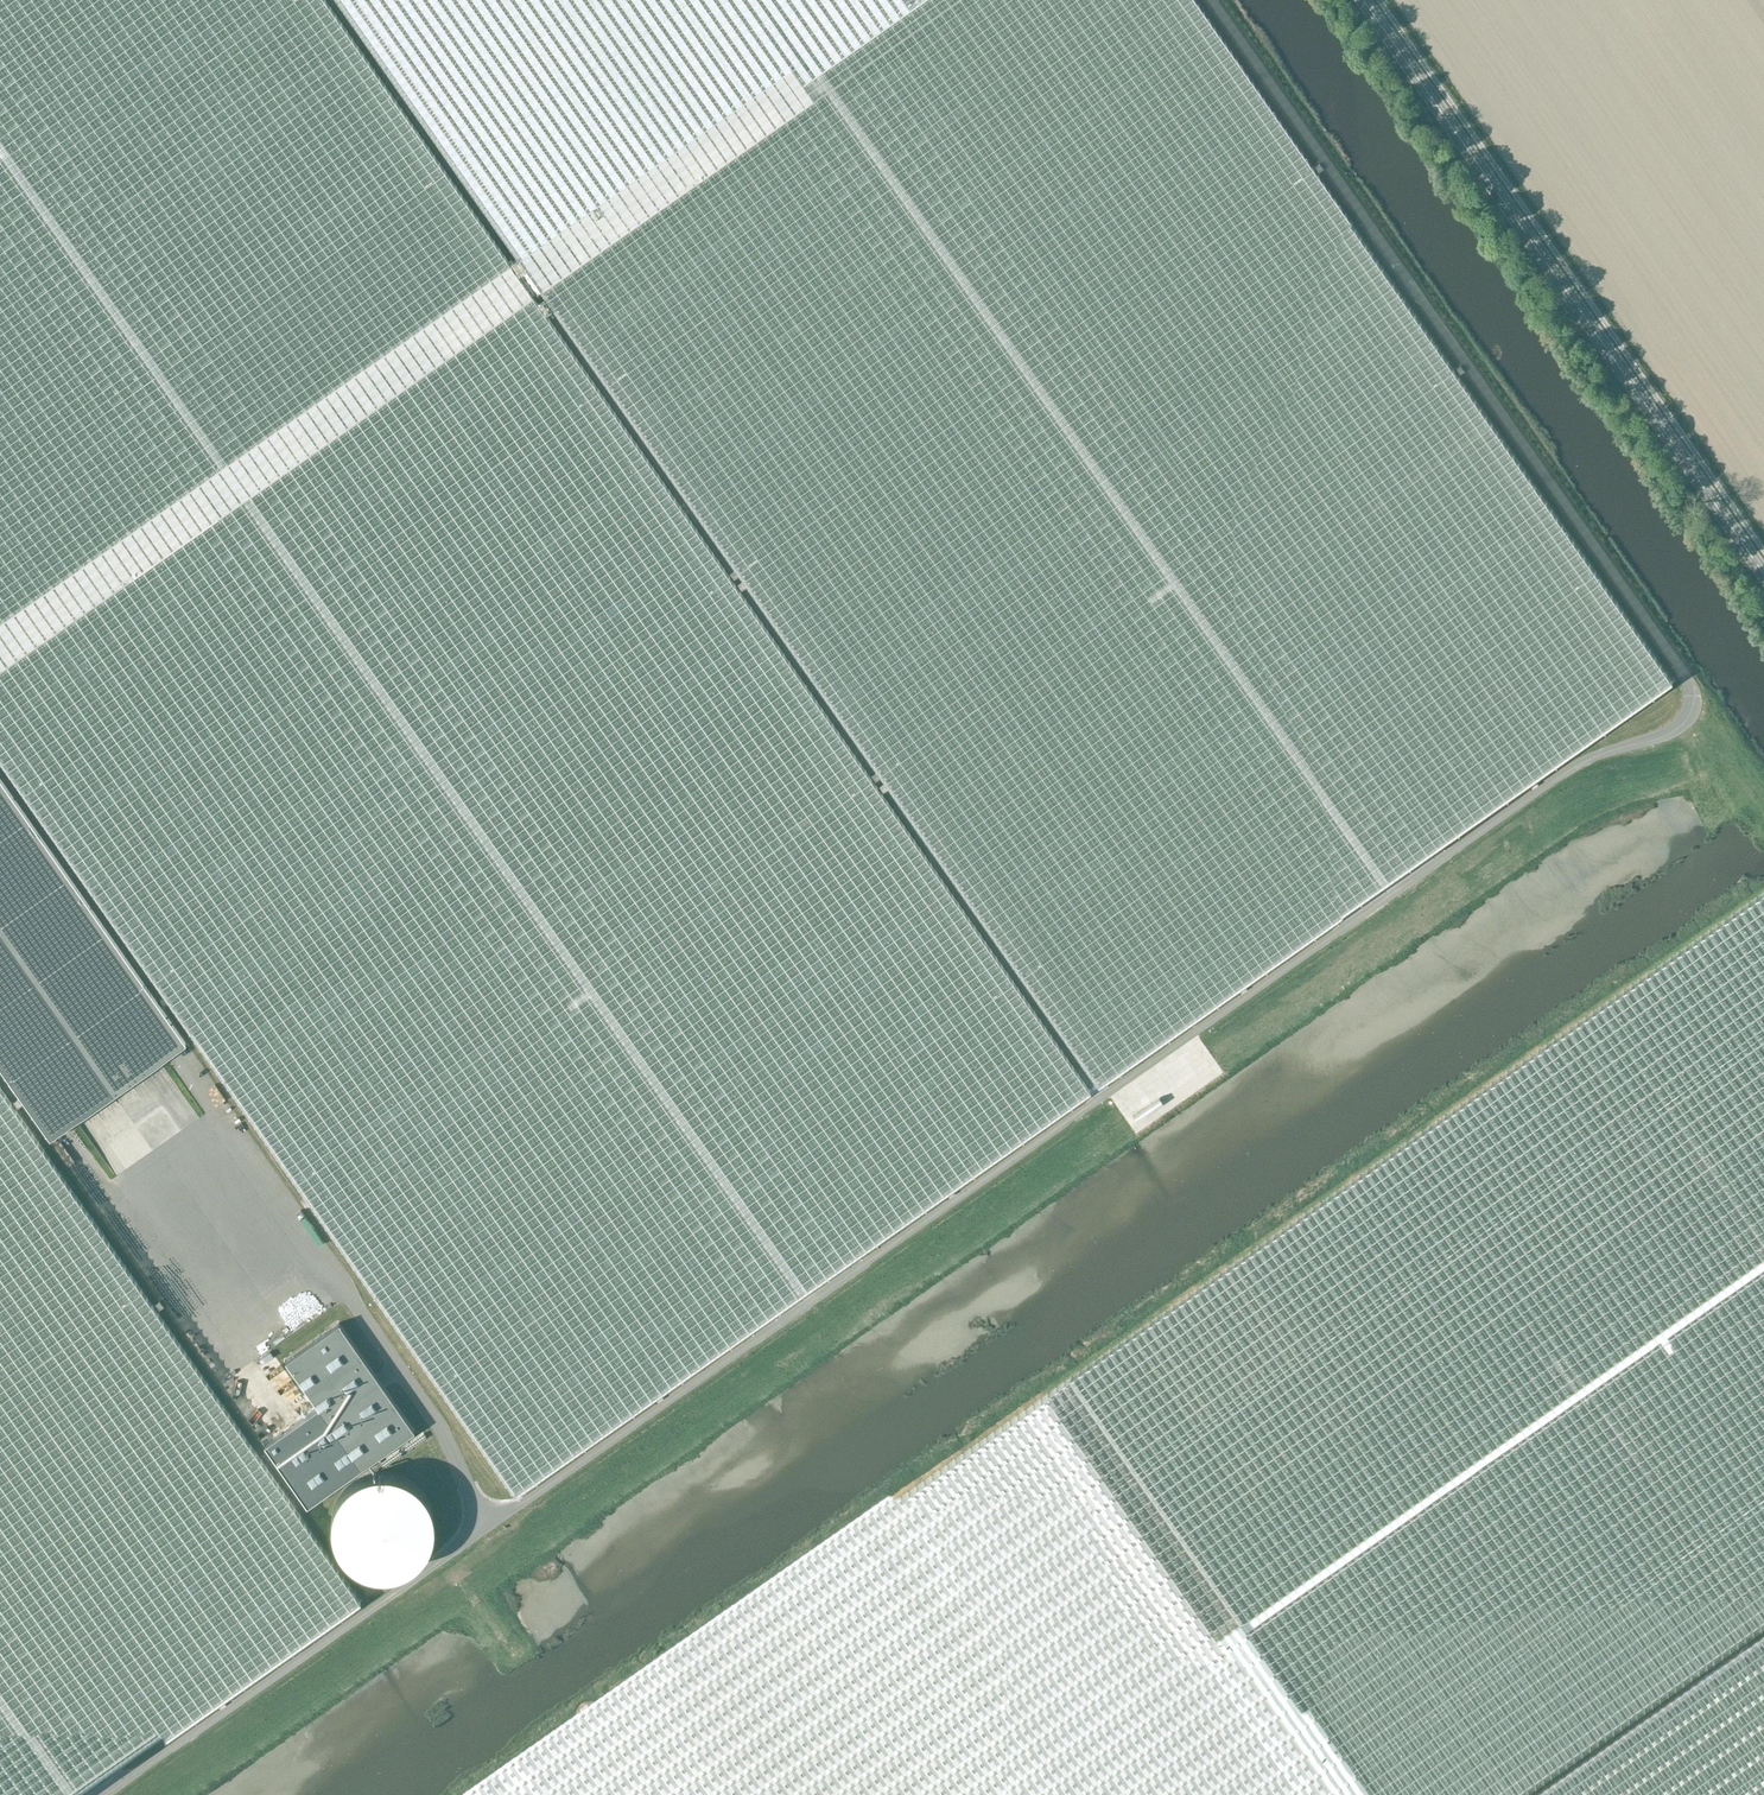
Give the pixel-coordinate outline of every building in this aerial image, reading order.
[(528,291),(325,0),(0,0),(0,659),(528,291)] [(531,287),(811,91),(801,76),(909,0),(330,0),(531,287)] [(531,287),(1094,1088),(1675,680),(1197,0),(909,0),(801,76),(811,91),(531,287)] [(0,659),(0,758),(514,1494),(1088,1092),(528,291),(0,659)] [(100,1090),(173,1041),(171,1036),(61,871),(62,875),(59,875),(57,870),(55,866),(52,868),(48,856),(44,850),(37,852),(38,853),(31,855),(30,851),(38,849),(36,840),(31,833),(31,834),(0,787),(0,940),(100,1090)] [(1763,1633),(1763,892),(474,1794),(1532,1794),(1763,1633)] [(126,1770),(345,1616),(360,1606),(0,1091),(0,1794),(90,1794),(126,1770)] [(318,1406),(264,1444),(307,1505),(361,1467),(414,1430),(385,1387),(376,1375),(339,1322),(285,1359),(318,1406)] [(216,1380),(230,1370),(226,1365),(212,1375),(216,1380)] [(377,1575),(382,1575),(386,1575),(391,1574),(395,1573),(399,1572),(403,1570),(407,1568),(411,1566),(415,1563),(418,1560),(421,1557),(424,1553),(426,1549),(428,1545),(430,1541),(431,1537),(432,1533),(433,1528),(433,1524),(433,1519),(432,1515),(431,1511),(430,1506),(428,1502),(426,1498),(424,1494),(421,1491),(418,1488),(415,1485),(411,1482),(407,1480),(403,1477),(399,1476),(395,1474),(391,1473),(386,1473),(382,1473),(377,1473),(373,1473),(369,1474),(364,1476),(360,1477),(356,1480),(353,1482),(349,1485),(346,1488),(343,1491),(340,1494),(338,1498),(336,1502),(334,1506),(333,1511),(332,1515),(331,1519),(331,1524),(331,1528),(332,1533),(333,1537),(334,1541),(336,1545),(338,1549),(340,1553),(343,1557),(346,1560),(349,1563),(353,1566),(356,1568),(360,1570),(364,1572),(369,1573),(373,1574),(377,1575)] [(1553,1794),(1763,1794),(1763,1647),(1553,1794)]
